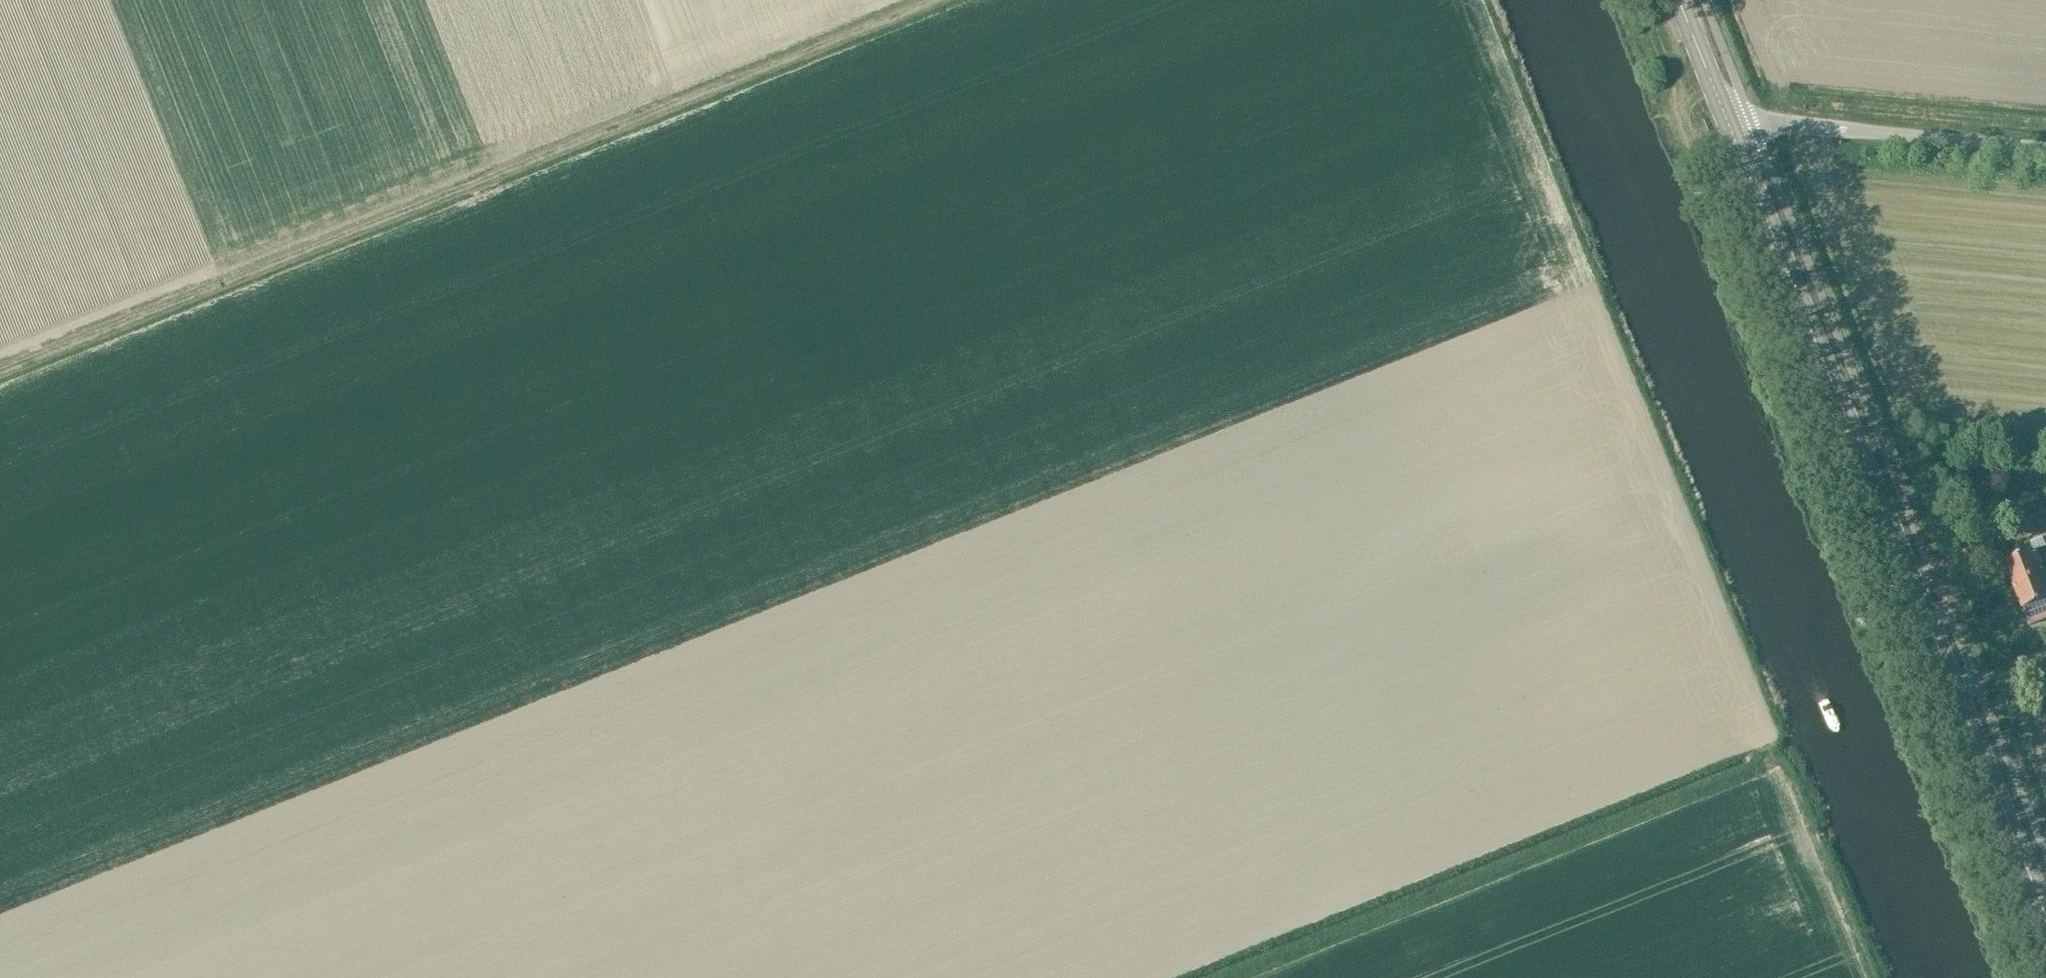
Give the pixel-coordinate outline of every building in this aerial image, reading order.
[(1963,448),(1945,453),(1947,462),(1965,457),(1963,448)] [(1978,493),(1992,494),(1992,480),(1978,480),(1978,493)] [(2045,573),(2045,549),(2033,554),(2032,551),(2004,562),(2014,585),(2014,586),(2045,573)] [(2014,586),(2023,608),(2031,627),(2045,620),(2045,590),(2044,584),(2045,582),(2045,573),(2014,586)]
